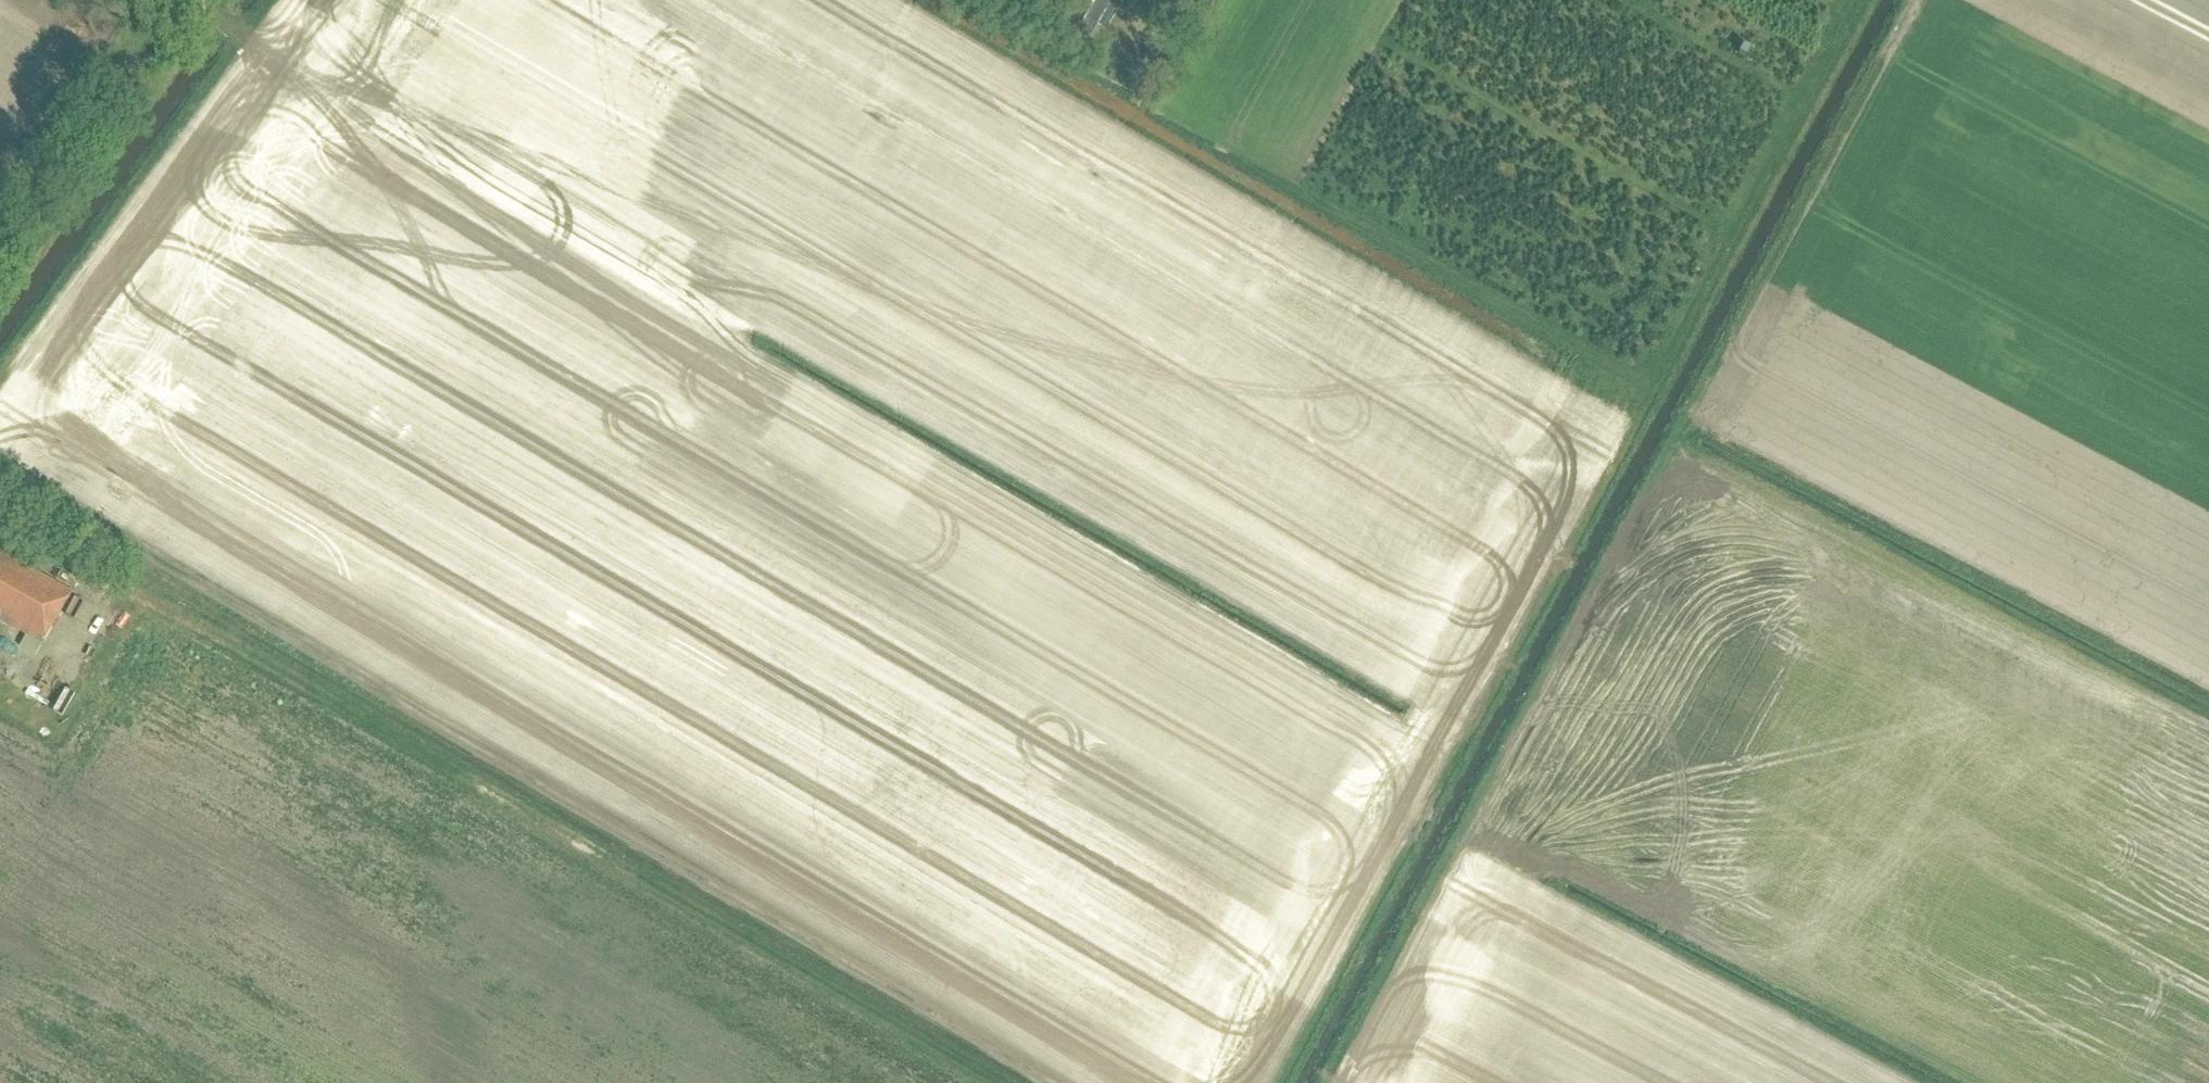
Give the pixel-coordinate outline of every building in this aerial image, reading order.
[(24,635),(17,646),(34,655),(70,593),(0,553),(0,621),(24,635)] [(73,714),(79,689),(55,684),(49,709),(73,714)]
